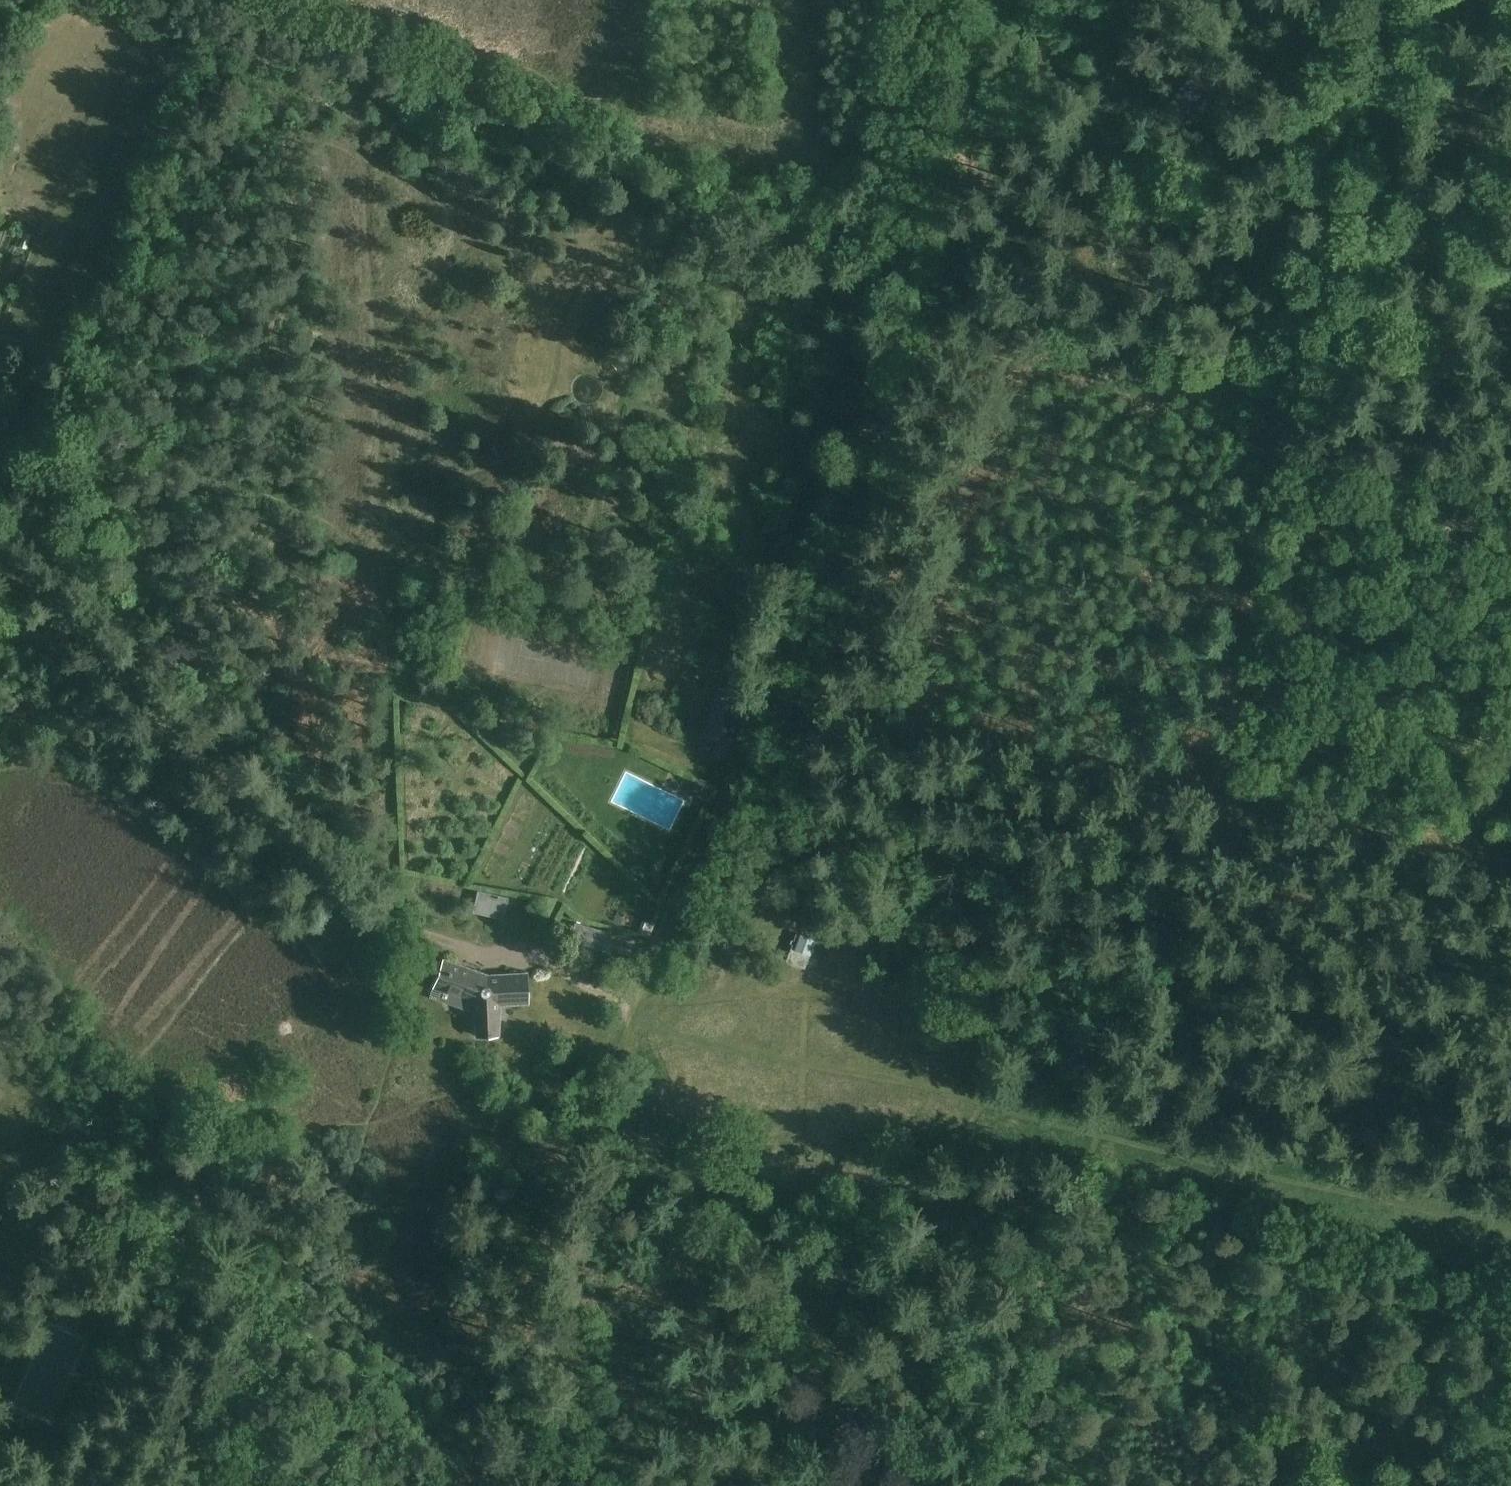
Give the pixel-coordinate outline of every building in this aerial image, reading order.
[(473,913),(504,920),(509,898),(478,891),(473,913)] [(612,933),(576,923),(570,942),(607,952),(612,933)] [(788,962),(806,969),(812,956),(818,940),(802,934),(802,935),(798,934),(796,941),(793,940),(792,944),(795,945),(788,962)] [(444,960),(434,988),(473,1002),(478,1038),(498,1037),(499,1006),(529,1004),(527,975),(489,977),(444,960)]
